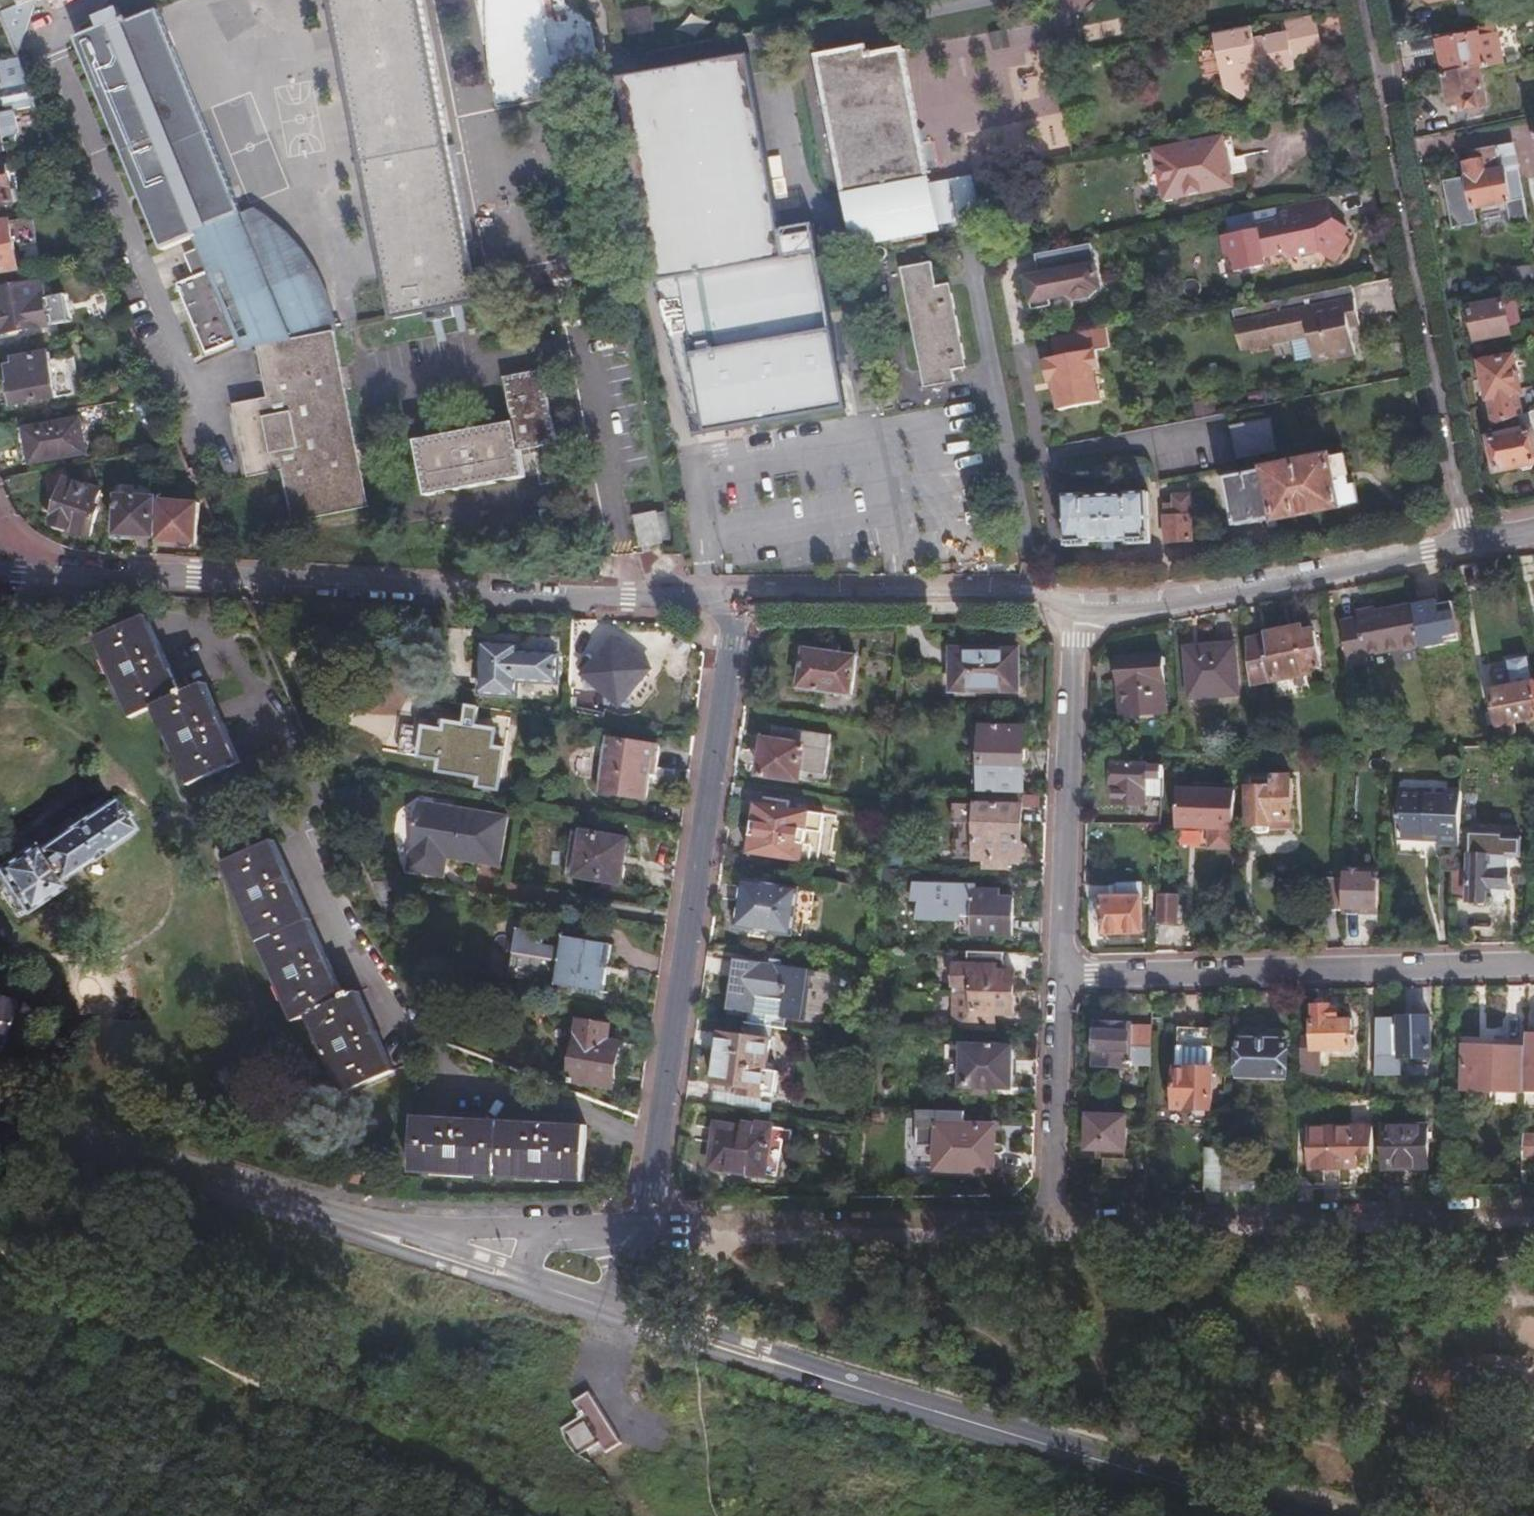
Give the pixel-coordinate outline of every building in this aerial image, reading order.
[(13,49),(33,0),(0,0),(0,19),(13,49)] [(422,0),(333,0),(394,319),(479,303),(422,0)] [(476,13),(485,10),(486,50),(491,86),(550,59),(559,57),(560,64),(598,57),(593,24),(569,9),(568,0),(474,0),(476,13)] [(334,335),(344,332),(327,300),(298,256),(279,235),(253,208),(239,213),(159,9),(113,28),(111,25),(77,39),(162,250),(191,238),(206,271),(173,285),(205,354),(236,340),(241,351),(257,348),(334,335)] [(1321,55),(1315,15),(1282,21),(1284,33),(1288,33),(1293,61),(1321,55)] [(1295,70),(1293,61),(1288,33),(1284,33),(1253,39),(1251,27),(1215,34),(1225,90),(1243,100),(1254,85),(1253,77),(1295,70)] [(1477,67),(1493,64),(1491,56),(1514,51),(1512,43),(1499,46),(1496,35),(1477,39),(1475,32),(1435,41),(1434,36),(1408,42),(1411,56),(1437,51),(1442,74),(1477,67)] [(871,55),(868,44),(819,55),(855,244),(892,237),(895,250),(930,243),(927,230),(939,227),(904,49),(871,55)] [(550,59),(491,86),(497,109),(538,91),(563,78),(560,64),(559,57),(550,59)] [(711,431),(764,420),(789,415),(844,403),(837,367),(815,251),(786,257),(747,57),(622,81),(661,281),(681,277),(711,431)] [(36,108),(18,63),(0,67),(0,88),(5,87),(10,113),(36,108)] [(1484,104),(1477,67),(1442,74),(1449,105),(1461,103),(1463,109),(1466,109),(1470,116),(1481,114),(1483,112),(1482,105),(1484,104)] [(1231,188),(1223,140),(1155,154),(1165,202),(1231,188)] [(1479,153),(1480,159),(1484,178),(1516,172),(1511,146),(1479,153)] [(1440,181),(1448,224),(1473,219),(1470,208),(1503,202),(1508,226),(1525,223),(1516,172),(1484,178),(1480,159),(1462,162),(1465,176),(1440,181)] [(8,169),(0,170),(0,208),(15,205),(8,169)] [(1328,213),(1326,198),(1280,208),(1282,222),(1223,235),(1231,273),(1265,266),(1260,244),(1270,251),(1271,259),(1285,257),(1297,261),(1324,255),(1328,250),(1344,257),(1351,240),(1348,228),(1335,224),(1330,228),(1323,214),(1328,213)] [(9,224),(0,226),(0,273),(19,270),(9,224)] [(1094,260),(1092,246),(1034,257),(1037,271),(1029,273),(1033,291),(1029,292),(1033,312),(1050,309),(1049,301),(1066,297),(1078,303),(1090,300),(1097,290),(1103,289),(1096,260),(1094,260)] [(937,288),(932,264),(904,270),(927,387),(954,382),(952,370),(966,367),(950,285),(937,288)] [(1506,289),(1533,282),(1533,265),(1503,272),(1506,289)] [(50,324),(42,283),(0,291),(0,335),(50,324)] [(1357,328),(1349,288),(1230,311),(1238,345),(1257,341),(1256,336),(1269,335),(1269,337),(1287,335),(1288,342),(1309,338),(1314,364),(1352,356),(1347,330),(1357,328)] [(1500,300),(1468,307),(1474,341),(1509,334),(1508,327),(1518,324),(1514,301),(1500,300)] [(1051,340),(1053,347),(1056,361),(1049,362),(1050,366),(1046,367),(1051,394),(1057,393),(1060,413),(1101,404),(1095,374),(1102,372),(1098,354),(1112,350),(1108,336),(1107,329),(1051,340)] [(334,335),(257,348),(267,400),(233,405),(247,478),(282,472),(291,523),(369,509),(334,335)] [(1240,351),(1288,342),(1287,335),(1269,337),(1269,335),(1256,336),(1257,341),(1238,345),(1240,351)] [(75,395),(69,358),(50,361),(49,353),(15,360),(16,366),(8,368),(11,384),(7,390),(10,399),(15,403),(16,406),(75,395)] [(1478,364),(1490,426),(1511,418),(1521,414),(1512,374),(1515,373),(1511,357),(1478,364)] [(555,444),(540,372),(506,379),(514,423),(419,442),(430,497),(526,477),(521,451),(555,444)] [(1531,431),(1533,431),(1533,410),(1521,414),(1511,418),(1517,434),(1487,439),(1493,469),(1518,465),(1522,469),(1528,468),(1530,463),(1533,462),(1533,448),(1531,431)] [(86,454),(81,419),(24,430),(32,463),(86,454)] [(1278,455),(1271,424),(1230,432),(1236,464),(1278,455)] [(163,450),(176,448),(171,435),(158,437),(163,450)] [(1264,476),(1227,483),(1236,529),(1273,522),(1274,526),(1340,513),(1341,509),(1356,506),(1354,491),(1349,491),(1343,461),(1331,463),(1330,460),(1263,472),(1264,476)] [(61,499),(58,512),(55,527),(65,529),(67,535),(75,536),(80,532),(99,536),(106,512),(98,505),(101,491),(66,482),(61,499)] [(1152,545),(1150,495),(1128,495),(1128,499),(1088,499),(1087,496),(1066,497),(1068,547),(1090,547),(1091,543),(1128,541),(1128,547),(1152,545)] [(155,532),(156,498),(120,496),(120,531),(138,532),(138,537),(147,537),(148,532),(155,532)] [(52,511),(58,512),(61,499),(55,498),(52,511)] [(1165,505),(1165,544),(1191,543),(1190,499),(1176,499),(1176,505),(1165,505)] [(197,541),(199,501),(164,500),(163,539),(197,541)] [(664,538),(659,507),(636,511),(640,542),(664,538)] [(1376,617),(1341,624),(1350,667),(1369,663),(1367,657),(1422,645),(1414,606),(1375,614),(1376,617)] [(147,616),(97,639),(131,716),(154,707),(190,787),(241,763),(205,682),(181,693),(147,616)] [(1304,631),(1246,644),(1252,689),(1275,686),(1277,701),(1315,692),(1311,669),(1321,667),(1315,635),(1305,637),(1304,631)] [(650,670),(613,638),(582,672),(590,679),(588,689),(604,691),(610,696),(608,704),(627,709),(631,692),(650,670)] [(1241,698),(1236,642),(1183,647),(1187,702),(1241,698)] [(557,682),(558,655),(517,653),(517,646),(482,644),(479,694),(516,696),(517,681),(557,682)] [(851,695),(856,656),(803,649),(799,689),(851,695)] [(1015,692),(1016,651),(951,651),(951,692),(1015,692)] [(1164,717),(1159,659),(1118,662),(1122,720),(1164,717)] [(1519,687),(1514,668),(1493,673),(1497,691),(1494,692),(1504,735),(1521,732),(1519,722),(1533,718),(1533,684),(1519,687)] [(442,732),(419,728),(414,757),(437,761),(436,770),(477,778),(476,786),(497,788),(500,768),(489,767),(495,732),(443,723),(442,732)] [(826,775),(831,734),(774,727),(772,742),(760,741),(755,743),(754,746),(756,751),(763,753),(760,776),(800,782),(801,772),(826,775)] [(982,748),(983,728),(971,728),(970,748),(982,748)] [(1022,729),(983,728),(982,748),(981,766),(985,766),(1018,767),(1021,768),(1022,763),(1027,761),(1028,751),(1022,747),(1022,729)] [(1488,736),(1487,746),(1502,745),(1502,739),(1498,735),(1488,736)] [(649,798),(655,747),(608,740),(600,791),(649,798)] [(1018,767),(985,766),(984,793),(1017,794),(1018,767)] [(1159,797),(1160,779),(1161,767),(1114,766),(1114,785),(1117,785),(1116,803),(1145,804),(1146,797),(1159,797)] [(1254,829),(1259,834),(1266,834),(1270,832),(1270,826),(1275,826),(1276,819),(1291,819),(1292,781),(1270,781),(1270,792),(1251,791),(1250,825),(1254,825),(1254,829)] [(1458,840),(1461,791),(1447,790),(1446,794),(1429,792),(1423,787),(1398,785),(1396,816),(1402,822),(1402,834),(1458,840)] [(1236,792),(1176,790),(1175,829),(1203,829),(1205,827),(1210,832),(1208,834),(1208,849),(1233,850),(1236,792)] [(775,801),(775,808),(785,809),(786,801),(775,801)] [(408,874),(437,879),(440,859),(447,860),(500,869),(509,820),(420,803),(408,874)] [(0,867),(0,883),(21,916),(59,891),(55,884),(83,865),(85,867),(101,856),(100,854),(128,835),(108,804),(79,824),(78,822),(61,833),(62,835),(34,854),(30,847),(0,867)] [(785,809),(775,808),(752,805),(745,854),(803,861),(810,812),(785,809)] [(1019,847),(1019,807),(977,805),(975,860),(985,860),(985,866),(1000,866),(1001,861),(1017,862),(1018,860),(1025,858),(1027,851),(1022,847),(1019,847)] [(579,878),(587,833),(575,831),(568,876),(579,878)] [(1451,868),(1449,901),(1489,902),(1489,900),(1505,900),(1506,873),(1502,872),(1503,861),(1509,861),(1509,858),(1519,858),(1521,838),(1503,837),(1503,834),(1472,832),(1469,868),(1451,868)] [(628,839),(587,833),(579,878),(620,885),(625,856),(630,855),(632,852),(632,847),(627,844),(628,839)] [(344,1096),(394,1074),(360,994),(345,1001),(277,843),(225,865),(295,1022),(310,1014),(344,1096)] [(440,859),(437,879),(444,880),(447,860),(440,859)] [(1344,878),(1342,909),(1376,911),(1379,873),(1345,872),(1344,878)] [(1322,908),(1342,909),(1344,878),(1324,877),(1322,908)] [(792,937),(799,890),(745,883),(744,889),(737,892),(736,902),(741,905),(738,930),(792,937)] [(998,890),(974,890),(974,885),(912,885),(912,902),(919,902),(919,920),(960,920),(960,932),(1012,934),(1012,898),(998,898),(998,890)] [(1142,931),(1141,886),(1112,886),(1113,899),(1101,900),(1102,931),(1142,931)] [(1177,894),(1157,894),(1156,924),(1176,925),(1177,894)] [(541,939),(518,936),(515,961),(560,966),(557,991),(604,997),(611,949),(563,943),(561,958),(540,955),(541,939)] [(953,1033),(995,1034),(995,1015),(1013,1016),(1014,974),(1003,974),(1004,953),(971,952),(971,967),(955,966),(953,1033)] [(813,991),(816,970),(733,958),(726,1008),(757,1013),(759,1001),(783,1005),(781,1016),(806,1019),(809,990),(813,991)] [(1302,1039),(1301,1071),(1319,1071),(1320,1049),(1351,1049),(1352,1020),(1338,1019),(1338,1010),(1330,1010),(1330,1004),(1313,1004),(1313,1039),(1302,1039)] [(1432,1055),(1431,1007),(1399,1009),(1399,1014),(1401,1051),(1401,1056),(1432,1055)] [(1395,1009),(1378,1010),(1376,1068),(1395,1069),(1396,1050),(1401,1051),(1399,1014),(1395,1014),(1395,1009)] [(571,1085),(594,1088),(593,1096),(604,1097),(605,1090),(617,1091),(618,1076),(625,1077),(626,1066),(620,1065),(622,1045),(608,1043),(610,1027),(580,1022),(571,1085)] [(1130,1061),(1151,1062),(1152,1026),(1096,1023),(1095,1063),(1130,1065),(1130,1061)] [(1173,1108),(1209,1109),(1212,1031),(1176,1029),(1173,1108)] [(714,1086),(733,1089),(732,1096),(741,1098),(764,1100),(772,1042),(721,1035),(714,1086)] [(1527,1035),(1525,1095),(1533,1095),(1533,1035),(1527,1035)] [(1288,1077),(1289,1039),(1241,1039),(1241,1076),(1288,1077)] [(1462,1091),(1521,1093),(1523,1049),(1507,1048),(1507,1045),(1497,1045),(1495,1048),(1463,1047),(1462,1091)] [(992,1095),(992,1087),(1011,1088),(1012,1049),(964,1047),(963,1087),(973,1087),(973,1094),(992,1095)] [(994,1173),(996,1129),(961,1128),(961,1124),(966,1124),(967,1112),(909,1111),(908,1148),(923,1148),(923,1170),(994,1173)] [(1125,1174),(1127,1117),(1088,1115),(1087,1149),(1096,1149),(1095,1174),(1125,1174)] [(413,1119),(411,1175),(584,1183),(587,1128),(413,1119)] [(716,1128),(711,1169),(778,1179),(782,1141),(791,1142),(793,1131),(746,1124),(744,1132),(716,1128)] [(714,1127),(695,1125),(693,1154),(712,1155),(714,1127)] [(1356,1154),(1373,1155),(1374,1127),(1311,1129),(1311,1170),(1356,1169),(1356,1154)] [(1384,1167),(1429,1167),(1429,1128),(1385,1128),(1384,1167)] [(1523,1159),(1533,1159),(1533,1136),(1524,1135),(1523,1159)] [(1208,1152),(1207,1192),(1222,1192),(1222,1167),(1223,1152),(1208,1152)] [(1222,1167),(1222,1192),(1239,1192),(1239,1167),(1222,1167)]
